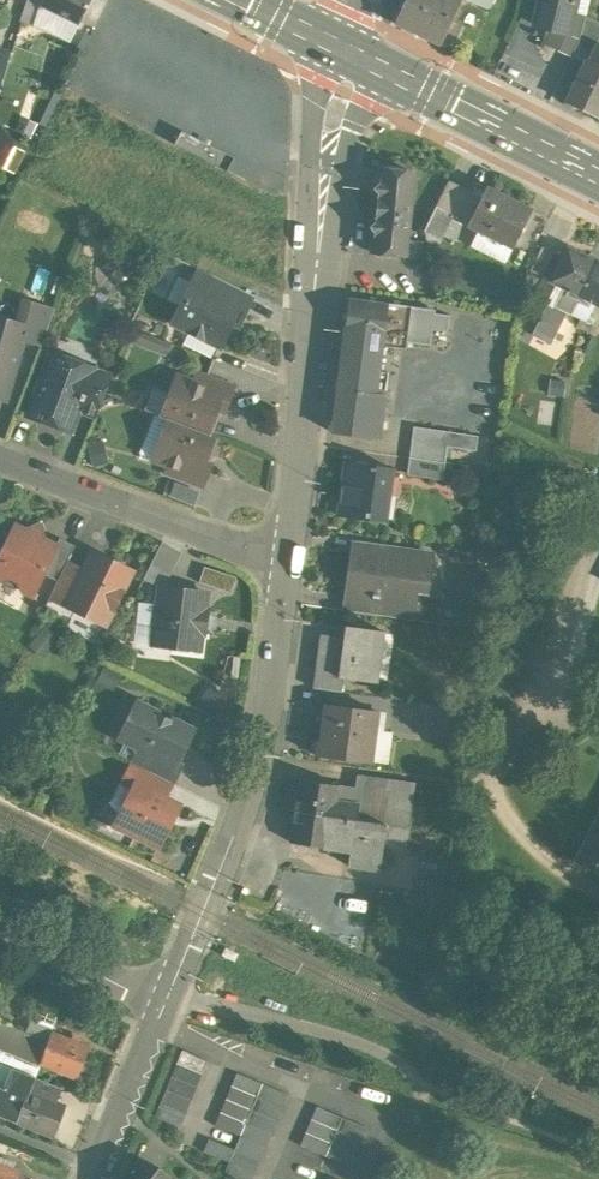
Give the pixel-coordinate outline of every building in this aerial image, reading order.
[(34,0),(27,0),(20,21),(33,25),(40,7),(41,5),(38,3),(34,0)] [(38,3),(41,5),(40,7),(77,25),(89,0),(40,0),(38,3)] [(393,24),(438,46),(460,0),(404,0),(393,24)] [(489,8),(493,0),(472,0),(489,8)] [(534,25),(564,33),(567,34),(572,14),(575,0),(541,0),(534,25)] [(572,14),(567,34),(564,33),(556,50),(572,55),(576,48),(579,44),(585,17),(572,14)] [(586,15),(585,17),(579,44),(576,48),(591,55),(598,42),(598,43),(598,22),(586,15)] [(591,55),(576,48),(572,55),(585,62),(566,102),(597,117),(598,113),(598,43),(598,42),(591,55)] [(12,53),(0,48),(0,79),(1,80),(12,53)] [(3,88),(0,97),(0,103),(8,106),(14,91),(3,88)] [(0,155),(0,164),(14,171),(22,154),(4,145),(0,155)] [(398,174),(380,172),(379,182),(373,187),(378,192),(377,202),(372,206),(376,210),(375,222),(370,226),(374,231),(372,246),(389,248),(389,253),(407,254),(415,173),(399,171),(398,174)] [(464,188),(449,180),(436,206),(452,213),(464,188)] [(450,218),(468,226),(483,197),(464,188),(450,218)] [(530,209),(486,188),(483,197),(468,226),(511,247),(530,209)] [(439,239),(452,213),(436,206),(424,231),(439,239)] [(568,247),(550,282),(567,291),(565,295),(576,300),(595,263),(581,256),(582,254),(568,247)] [(595,263),(576,300),(587,306),(590,301),(598,305),(598,265),(595,263)] [(253,296),(215,277),(208,291),(207,292),(245,311),(253,296)] [(208,291),(192,283),(173,323),(220,346),(231,323),(238,326),(245,311),(207,292),(208,291)] [(434,310),(350,299),(341,368),(378,372),(382,338),(403,341),(430,345),(434,310)] [(54,309),(25,300),(18,324),(26,326),(22,340),(40,345),(54,309)] [(566,311),(548,302),(534,330),(553,339),(560,324),(566,311)] [(0,318),(0,391),(6,393),(22,340),(26,326),(18,324),(0,318)] [(573,330),(560,324),(553,339),(565,345),(573,330)] [(168,342),(134,330),(130,341),(164,354),(168,342)] [(64,368),(48,362),(36,400),(33,401),(30,411),(34,417),(43,420),(49,418),(62,423),(62,424),(62,425),(71,428),(77,411),(80,412),(81,408),(79,407),(80,403),(82,403),(84,398),(86,399),(97,371),(74,363),(64,368)] [(378,372),(341,368),(332,432),(378,438),(387,373),(378,372)] [(97,371),(86,399),(84,398),(82,403),(80,403),(79,407),(81,408),(80,412),(95,418),(111,376),(97,371)] [(235,388),(199,374),(195,385),(190,398),(221,410),(225,412),(235,388)] [(221,410),(190,398),(195,385),(178,379),(163,417),(168,419),(211,436),(221,410)] [(566,381),(547,379),(545,393),(564,395),(566,381)] [(211,436),(168,419),(153,459),(169,465),(181,470),(183,463),(208,472),(211,465),(206,463),(215,437),(211,436)] [(449,432),(413,426),(409,457),(445,463),(449,432)] [(445,463),(409,457),(407,473),(443,479),(445,463)] [(208,472),(183,463),(181,470),(169,465),(166,472),(202,486),(208,472)] [(388,468),(346,463),(339,512),(381,517),(388,468)] [(194,503),(199,488),(175,481),(170,495),(194,503)] [(592,510),(585,525),(598,532),(598,514),(592,510)] [(15,527),(0,556),(0,578),(3,580),(11,577),(19,581),(21,589),(33,594),(43,574),(56,547),(55,547),(43,541),(38,528),(26,532),(15,527)] [(56,547),(43,574),(57,581),(68,561),(75,546),(59,538),(55,547),(56,547)] [(180,550),(162,542),(145,578),(163,587),(180,550)] [(430,555),(356,544),(347,596),(397,603),(395,617),(412,620),(417,583),(425,584),(430,555)] [(132,571),(93,552),(84,569),(69,599),(83,606),(80,612),(105,625),(132,571)] [(57,581),(53,591),(69,599),(84,569),(68,561),(57,581)] [(200,583),(231,593),(236,577),(205,567),(200,583)] [(205,592),(160,587),(158,604),(154,603),(151,625),(155,626),(153,642),(198,648),(200,632),(203,632),(206,610),(203,609),(205,592)] [(397,603),(347,596),(345,611),(395,617),(397,603)] [(77,616),(73,625),(99,636),(102,627),(77,616)] [(379,630),(346,626),(345,637),(320,634),(313,688),(337,691),(339,677),(372,681),(379,630)] [(200,702),(220,715),(232,697),(212,684),(200,702)] [(191,730),(137,704),(121,736),(141,746),(175,762),(176,761),(191,730)] [(376,711),(326,704),(322,741),(317,741),(315,755),(370,762),(376,711)] [(175,762),(141,746),(132,763),(171,782),(181,763),(176,761),(175,762)] [(171,782),(132,763),(123,781),(134,786),(135,785),(163,799),(171,782)] [(362,771),(337,768),(334,785),(337,786),(360,789),(362,777),(362,771)] [(358,804),(355,819),(384,823),(408,826),(414,784),(362,777),(360,789),(337,786),(335,800),(358,804)] [(334,785),(299,781),(295,810),(355,819),(358,804),(335,800),(337,786),(334,785)] [(134,786),(116,824),(159,845),(178,806),(163,799),(135,785),(134,786)] [(355,819),(295,810),(291,842),(329,847),(330,833),(353,836),(355,819)] [(578,859),(576,857),(574,860),(598,873),(598,817),(578,859)] [(355,819),(353,836),(330,833),(329,847),(351,850),(349,864),(378,868),(384,823),(355,819)] [(424,849),(425,830),(408,830),(408,849),(424,849)] [(0,1024),(0,1048),(17,1055),(23,1040),(26,1034),(0,1024)] [(90,1049),(51,1033),(45,1049),(38,1064),(76,1080),(90,1049)] [(45,1049),(23,1040),(17,1055),(38,1064),(45,1049)] [(33,1077),(38,1064),(17,1055),(0,1048),(0,1063),(33,1077)] [(207,1060),(182,1050),(155,1116),(180,1126),(207,1060)] [(0,1063),(0,1087),(4,1089),(12,1069),(0,1063)] [(53,1138),(66,1106),(49,1099),(30,1092),(35,1078),(33,1077),(12,1069),(4,1089),(0,1087),(0,1117),(53,1138)] [(236,1073),(214,1125),(240,1136),(234,1149),(209,1138),(203,1151),(229,1162),(223,1175),(232,1178),(251,1178),(287,1094),(236,1073)] [(55,1086),(35,1078),(30,1092),(49,1099),(55,1086)] [(367,1128),(316,1106),(300,1145),(351,1167),(367,1128)] [(20,1171),(0,1164),(0,1178),(17,1178),(20,1171)] [(149,1178),(169,1178),(157,1169),(149,1178)]
